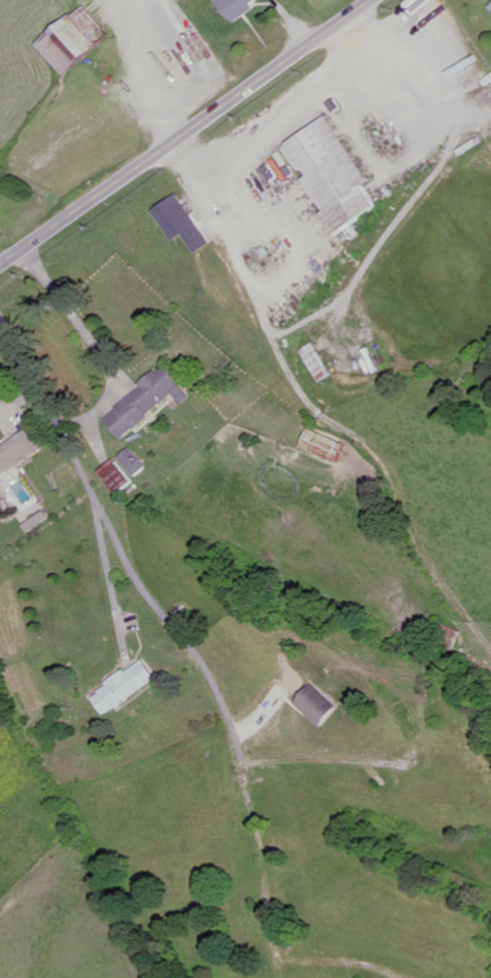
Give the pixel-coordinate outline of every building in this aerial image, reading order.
[(232,24),(255,10),(252,4),(259,0),(218,0),(232,24)] [(63,74),(113,38),(89,6),(39,42),(63,74)] [(449,30),(457,39),(463,33),(455,24),(449,30)] [(284,147),(300,172),(302,171),(328,213),(324,216),(337,236),(382,208),(367,185),(373,182),(331,117),(284,147)] [(173,243),(186,235),(197,254),(210,246),(180,195),(154,210),(173,243)] [(333,375),(314,343),(301,351),(320,383),(333,375)] [(193,399),(171,369),(105,416),(121,439),(179,397),(185,405),(193,399)] [(350,445),(313,430),(305,450),(342,465),(350,445)] [(43,453),(30,431),(1,447),(0,445),(0,477),(43,453)] [(150,468),(132,448),(121,459),(138,478),(150,468)] [(120,496),(135,483),(117,461),(102,474),(120,496)] [(436,643),(451,648),(458,630),(443,625),(436,643)] [(159,679),(146,660),(93,695),(105,714),(159,679)] [(323,727),(341,706),(315,682),(297,702),(323,727)]
